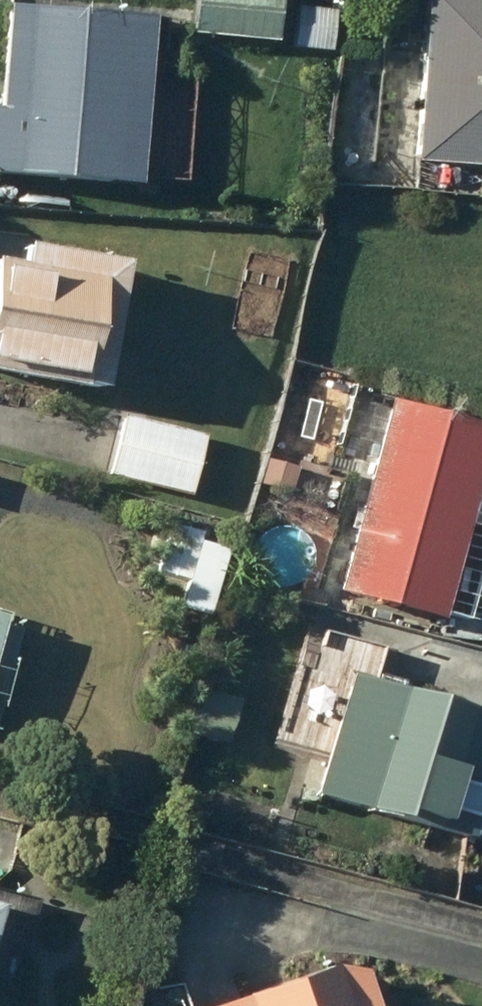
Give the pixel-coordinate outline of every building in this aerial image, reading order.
[(156,13),(14,0),(13,0),(7,71),(0,71),(0,165),(141,177),(143,151),(180,155),(185,108),(148,104),(156,13)] [(194,28),(281,36),(284,0),(197,0),(194,28)] [(416,156),(481,160),(481,0),(425,0),(416,156)] [(297,4),(296,43),(338,44),(339,5),(297,4)] [(0,247),(0,367),(105,385),(128,253),(3,232),(0,247)] [(340,587),(444,614),(481,467),(481,417),(390,394),(340,587)] [(108,470),(192,493),(207,434),(123,412),(108,470)] [(319,788),(444,825),(462,764),(481,770),(481,699),(407,677),(405,686),(353,670),(319,788)] [(192,732),(228,742),(241,694),(204,685),(192,732)] [(365,964),(332,960),(196,1005),(379,1005),(365,964)]
